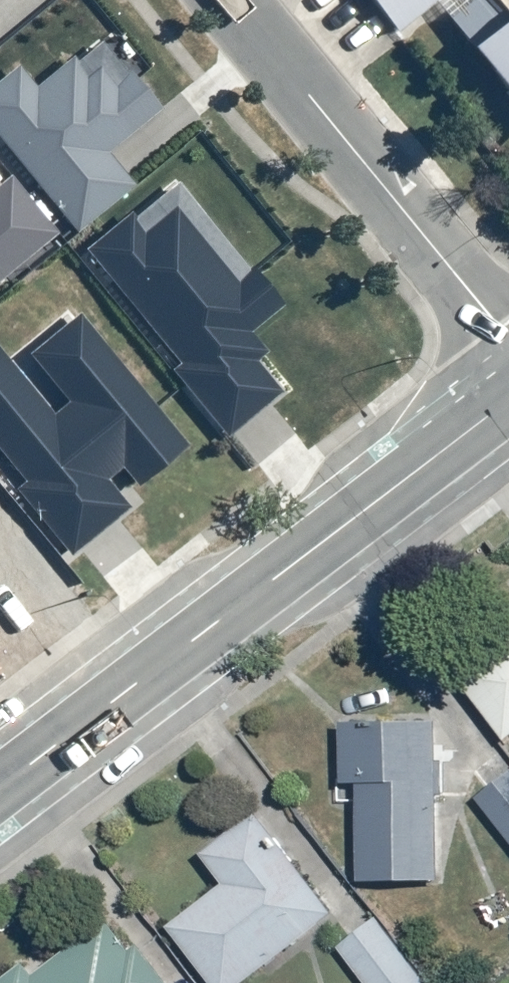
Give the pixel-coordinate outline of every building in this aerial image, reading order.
[(389,28),(425,2),(508,109),(508,0),(365,0),(389,28)] [(104,42),(76,65),(66,58),(32,86),(15,65),(0,77),(0,138),(76,232),(133,187),(105,153),(158,110),(104,42)] [(178,170),(81,247),(231,433),(280,394),(252,360),(264,351),(250,333),(286,305),(178,170)] [(8,179),(0,185),(0,281),(55,236),(8,179)] [(0,354),(0,468),(69,551),(125,505),(103,478),(123,462),(144,487),(191,449),(73,307),(20,350),(63,402),(49,413),(0,354)] [(461,673),(508,735),(508,637),(461,673)] [(437,880),(436,796),(445,796),(445,760),(436,760),(435,722),(341,723),(342,783),(358,783),(359,881),(437,880)] [(508,838),(508,775),(478,799),(508,838)] [(211,982),(247,982),(335,916),(255,811),(200,853),(225,885),(169,927),(211,982)] [(340,948),(368,982),(423,982),(426,980),(378,919),(340,948)] [(106,922),(33,978),(23,965),(0,982),(166,982),(138,946),(130,953),(106,922)]
